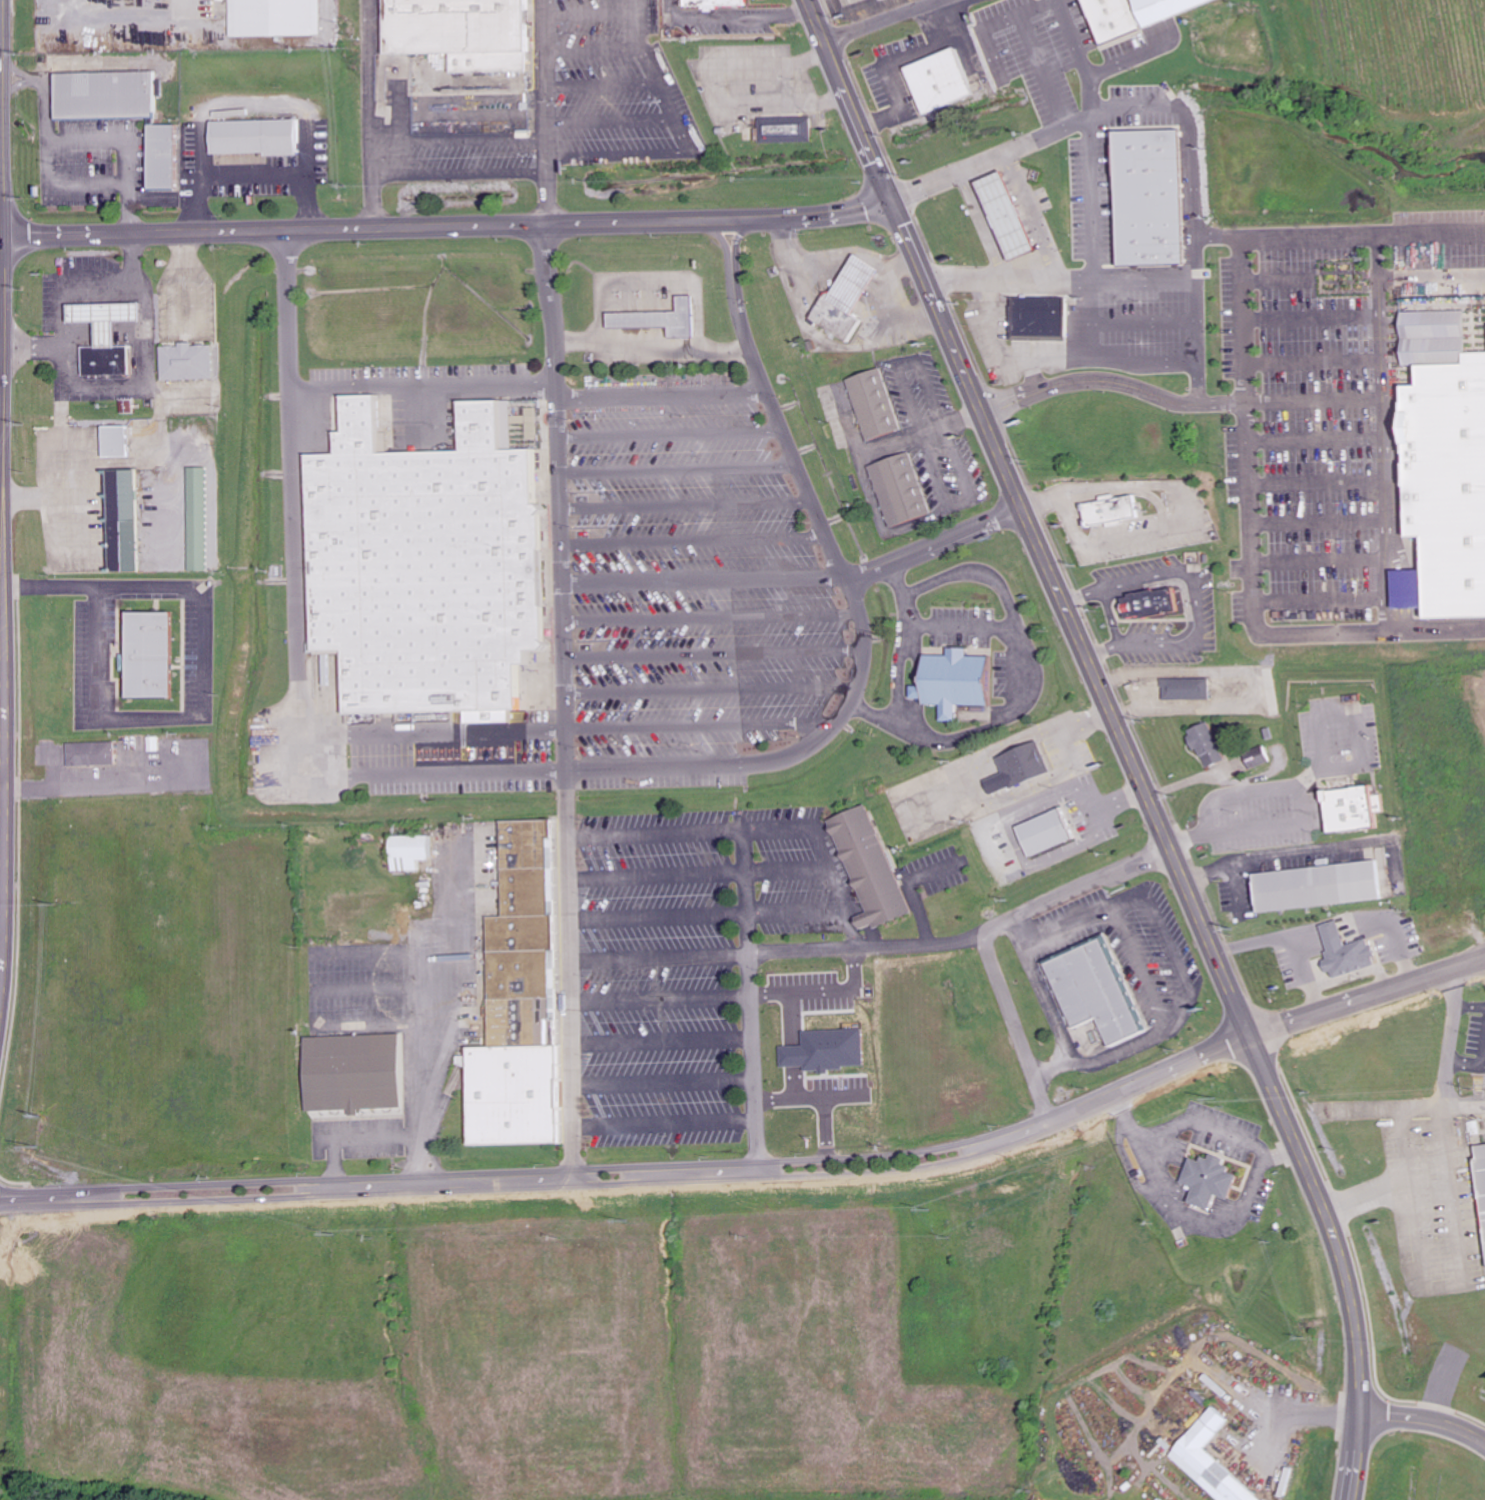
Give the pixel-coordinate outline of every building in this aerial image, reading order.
[(326,32),(325,0),(234,0),(235,34),(326,32)] [(395,55),(461,53),(461,73),(538,73),(537,0),(394,0),(395,55)] [(1100,46),(1214,0),(1082,0),(1100,46)] [(904,68),(923,115),(972,93),(955,48),(904,68)] [(65,74),(66,119),(164,118),(161,73),(65,74)] [(760,118),(761,143),(813,142),(812,116),(760,118)] [(308,154),(307,120),(216,122),(216,156),(308,154)] [(159,125),(159,189),(184,190),(184,125),(159,125)] [(1113,129),(1116,264),(1184,264),(1180,128),(1113,129)] [(847,313),(857,319),(843,340),(814,321),(811,325),(805,320),(823,291),(828,294),(825,299),(847,313)] [(605,311),(605,327),(666,326),(667,335),(691,336),(690,294),(675,294),(675,309),(605,311)] [(1012,297),(1011,338),(1066,340),(1064,296),(1012,297)] [(90,376),(138,376),(138,348),(125,348),(124,322),(151,322),(151,305),(77,306),(77,324),(105,324),(105,348),(90,348),(90,376)] [(165,346),(166,381),(219,380),(219,345),(165,346)] [(1475,351),(1484,351),(1484,614),(1433,616),(1433,606),(1431,568),(1430,534),(1416,534),(1411,385),(1429,384),(1428,363),(1475,361),(1475,351)] [(846,379),(868,441),(902,428),(881,367),(846,379)] [(347,713),(522,708),(521,663),(531,662),(531,650),(550,649),(554,643),(550,639),(549,627),(549,606),(547,603),(546,548),(547,546),(547,534),(547,513),(551,509),(546,502),(539,502),(538,446),(507,447),(506,398),(464,399),(466,448),(384,450),(382,393),(347,394),(347,430),(339,430),(340,451),(309,452),(315,649),(327,649),(345,648),(347,713)] [(122,413),(136,413),(136,401),(122,401),(122,413)] [(112,459),(135,458),(134,427),(111,427),(112,459)] [(869,465),(892,527),(933,513),(909,450),(869,465)] [(1083,503),(1086,525),(1135,516),(1132,494),(1083,503)] [(141,509),(121,509),(122,562),(143,562),(141,509)] [(1431,568),(1399,569),(1400,607),(1433,606),(1431,568)] [(1120,597),(1122,617),(1138,614),(1140,618),(1175,610),(1170,587),(1151,590),(1151,588),(1126,593),(1126,596),(1120,597)] [(136,698),(178,699),(179,614),(138,613),(136,698)] [(924,653),(922,703),(987,705),(987,656),(924,653)] [(1208,679),(1162,678),(1162,699),(1208,700),(1208,679)] [(1205,767),(1223,761),(1208,722),(1185,730),(1191,749),(1197,747),(1205,767)] [(1036,741),(997,757),(1002,771),(982,781),(990,795),(1049,772),(1036,741)] [(114,764),(114,743),(82,743),(82,758),(90,758),(89,763),(114,764)] [(1269,762),(1263,746),(1243,754),(1249,770),(1269,762)] [(1326,832),(1374,827),(1369,785),(1321,791),(1326,832)] [(1058,807),(1015,827),(1028,855),(1072,838),(1058,807)] [(497,821),(499,868),(549,867),(548,818),(497,821)] [(418,860),(430,859),(430,835),(388,836),(389,870),(418,869),(418,860)] [(1250,872),(1256,913),(1381,899),(1377,859),(1250,872)] [(499,868),(500,915),(551,914),(549,867),(499,868)] [(484,916),(485,951),(550,949),(551,914),(500,915),(484,916)] [(1337,920),(1319,925),(1328,950),(1324,951),(1327,959),(1323,960),(1328,973),(1331,972),(1333,978),(1377,966),(1373,957),(1376,956),(1372,945),(1369,945),(1367,938),(1346,945),(1337,920)] [(1042,963),(1070,1024),(1094,1017),(1105,1044),(1140,1029),(1098,938),(1042,963)] [(487,999),(485,951),(550,949),(552,997),(487,999)] [(487,999),(487,1022),(552,1020),(552,997),(487,999)] [(487,1022),(487,1046),(552,1044),(552,1020),(487,1022)] [(780,1045),(781,1067),(805,1065),(804,1070),(818,1069),(819,1073),(828,1073),(828,1070),(843,1070),(843,1066),(863,1065),(862,1028),(803,1031),(804,1045),(780,1045)] [(303,1037),(304,1110),(399,1108),(398,1030),(303,1037)] [(561,1143),(559,1044),(556,1044),(552,1044),(487,1046),(483,1046),(465,1047),(468,1145),(561,1143)] [(1484,1257),(1484,1143),(1472,1145),(1484,1257)] [(1187,1202),(1209,1209),(1213,1195),(1228,1200),(1235,1175),(1226,1172),(1229,1163),(1201,1155),(1199,1161),(1187,1158),(1180,1182),(1192,1186),(1187,1202)] [(1168,1457),(1216,1499),(1262,1499),(1204,1449),(1230,1420),(1213,1407),(1168,1457)]
